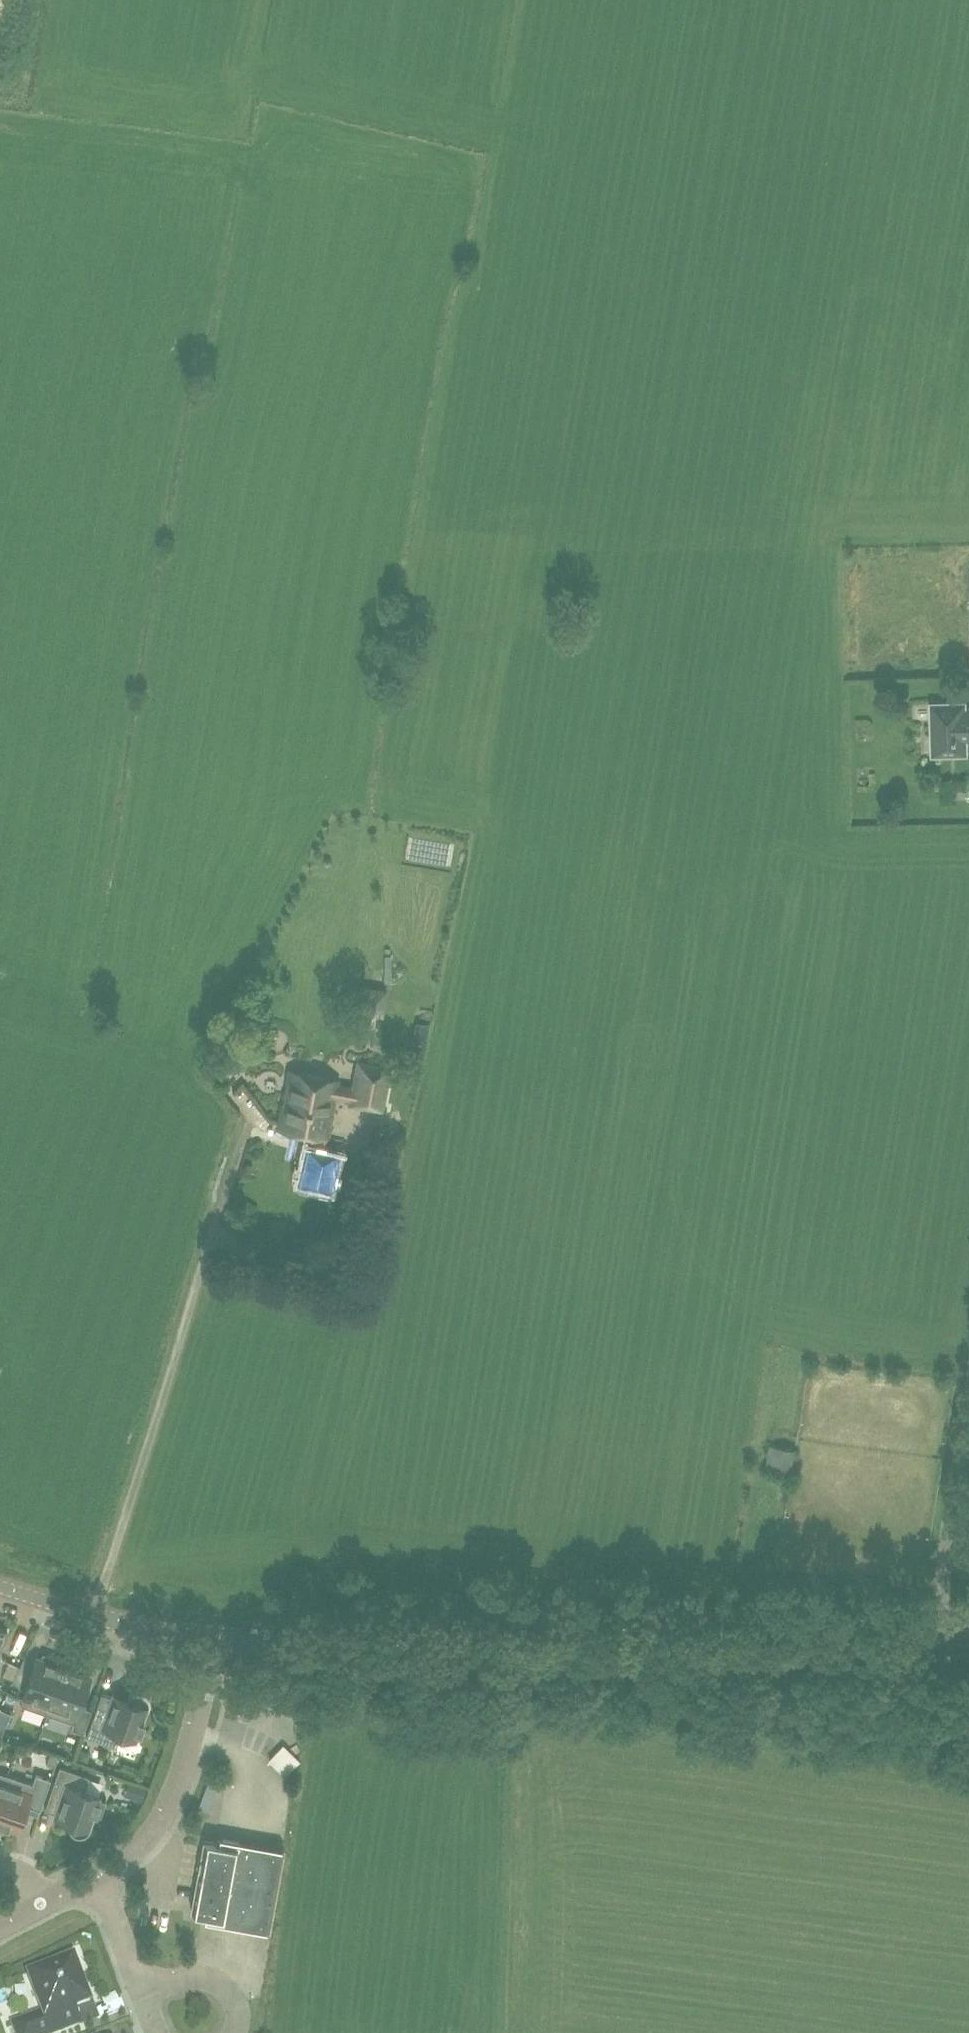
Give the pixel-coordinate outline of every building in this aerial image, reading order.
[(964,712),(964,708),(964,704),(932,704),(933,736),(936,739),(940,739),(941,754),(965,753),(965,741),(968,740),(968,712),(964,712)] [(383,1016),(387,990),(360,985),(356,1012),(383,1016)] [(279,1127),(310,1133),(325,1136),(326,1137),(334,1097),(350,1100),(349,1105),(382,1111),(391,1067),(357,1060),(352,1087),(336,1084),(337,1079),(290,1070),(279,1127)] [(323,1150),(325,1136),(310,1133),(308,1147),(306,1146),(298,1181),(330,1189),(338,1154),(323,1150)] [(791,1449),(769,1446),(766,1468),(788,1471),(791,1449)] [(47,1714),(65,1661),(48,1655),(46,1660),(37,1657),(20,1705),(47,1714)] [(7,1678),(13,1663),(3,1659),(0,1667),(0,1676),(7,1678)] [(83,1667),(65,1661),(47,1714),(74,1723),(72,1728),(83,1732),(91,1710),(80,1706),(90,1675),(81,1672),(83,1667)] [(140,1732),(149,1706),(150,1703),(149,1700),(149,1698),(147,1695),(145,1693),(142,1692),(139,1691),(136,1691),(133,1692),(131,1694),(129,1696),(127,1699),(125,1698),(124,1701),(101,1693),(86,1736),(116,1746),(121,1733),(136,1738),(138,1731),(140,1732)] [(0,1709),(0,1735),(11,1714),(0,1709)] [(279,1774),(295,1757),(276,1740),(260,1757),(279,1774)] [(100,1816),(105,1801),(98,1799),(99,1795),(84,1790),(89,1776),(59,1766),(45,1809),(67,1817),(66,1820),(69,1821),(68,1824),(68,1826),(69,1829),(71,1832),(73,1834),(76,1835),(79,1836),(82,1836),(84,1835),(87,1833),(89,1831),(90,1828),(95,1815),(100,1816)] [(7,1775),(0,1794),(0,1831),(6,1834),(8,1829),(17,1832),(27,1805),(40,1810),(50,1779),(36,1774),(33,1784),(7,1775)] [(209,1822),(219,1824),(205,1929),(264,1936),(278,1831),(284,1788),(214,1779),(209,1822)] [(27,1976),(41,2011),(11,2023),(15,2032),(57,2032),(80,2024),(74,2009),(89,2003),(78,1974),(81,1973),(74,1954),(57,1961),(58,1964),(27,1976)]
